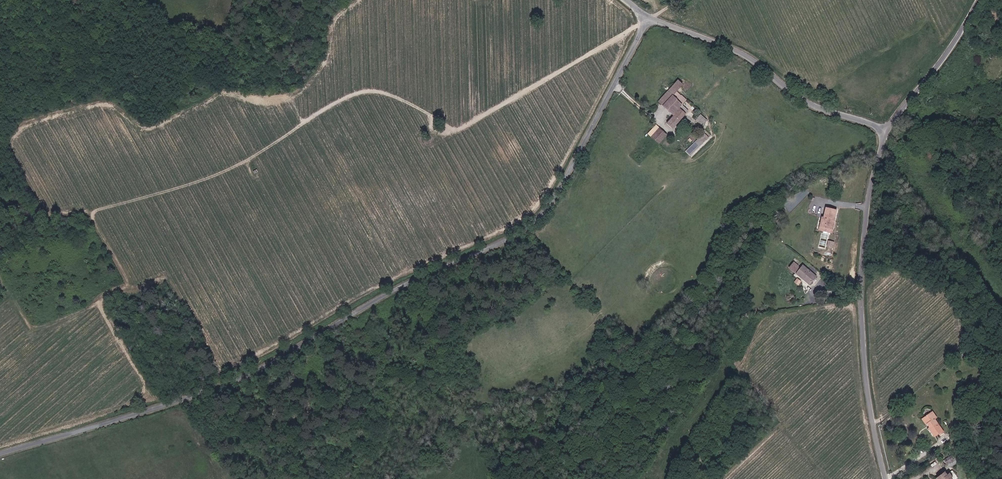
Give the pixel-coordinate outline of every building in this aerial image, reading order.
[(673,86),(677,89),(680,85),(675,81),(657,102),(659,103),(673,86)] [(673,86),(659,103),(673,116),(666,124),(672,130),(688,112),(681,105),(684,101),(674,92),(677,89),(673,86)] [(659,130),(656,127),(648,136),(651,138),(659,130)] [(659,130),(651,138),(658,145),(666,136),(659,130)] [(705,146),(715,135),(709,130),(699,142),(700,141),(705,146)] [(698,154),(705,146),(700,141),(699,142),(693,149),(698,154)] [(830,228),(834,229),(836,219),(834,219),(836,209),(826,208),(824,217),(823,217),(821,227),(826,228),(827,224),(830,224),(830,228)] [(834,233),(834,229),(830,228),(830,224),(827,224),(826,228),(821,227),(820,231),(834,233)] [(797,267),(798,266),(794,262),(789,268),(802,279),(804,278),(811,284),(817,277),(803,265),(800,269),(797,267)] [(934,413),(924,421),(934,436),(939,433),(940,436),(944,433),(936,421),(938,420),(934,413)]
